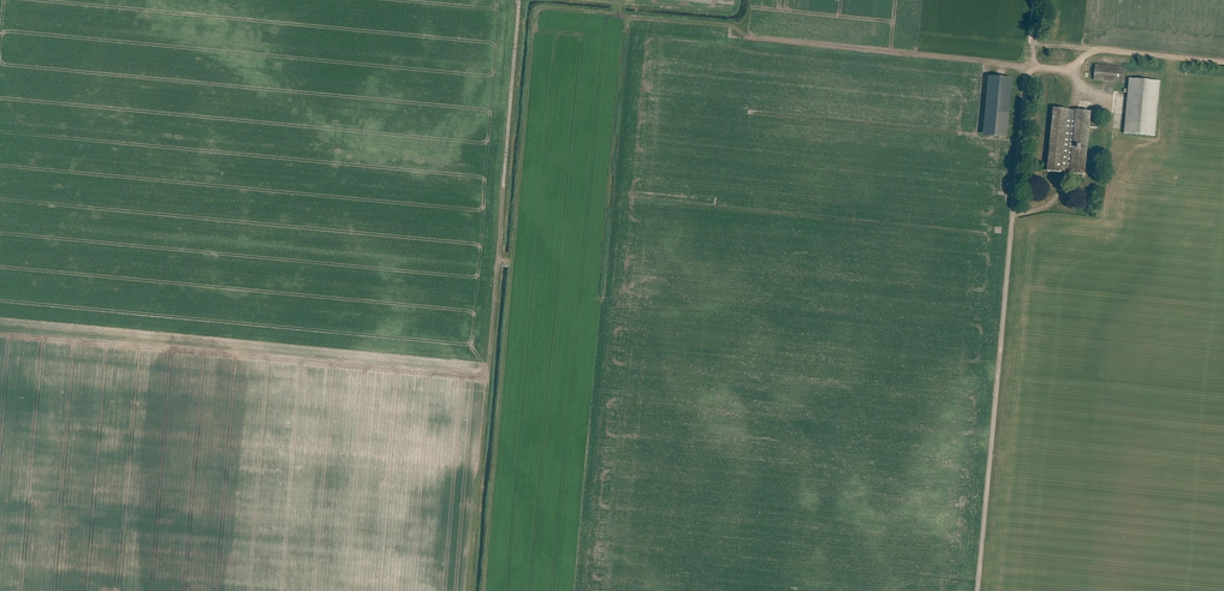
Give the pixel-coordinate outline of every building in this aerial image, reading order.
[(1095,64),(1094,80),(1123,83),(1125,67),(1095,64)] [(1009,138),(1014,78),(989,76),(985,136),(1009,138)] [(1129,79),(1123,133),(1155,137),(1161,82),(1129,79)] [(1052,172),(1051,173),(1055,173),(1055,172),(1077,175),(1081,176),(1081,175),(1085,175),(1089,128),(1097,128),(1099,113),(1091,112),(1054,109),(1047,172),(1052,172)]
